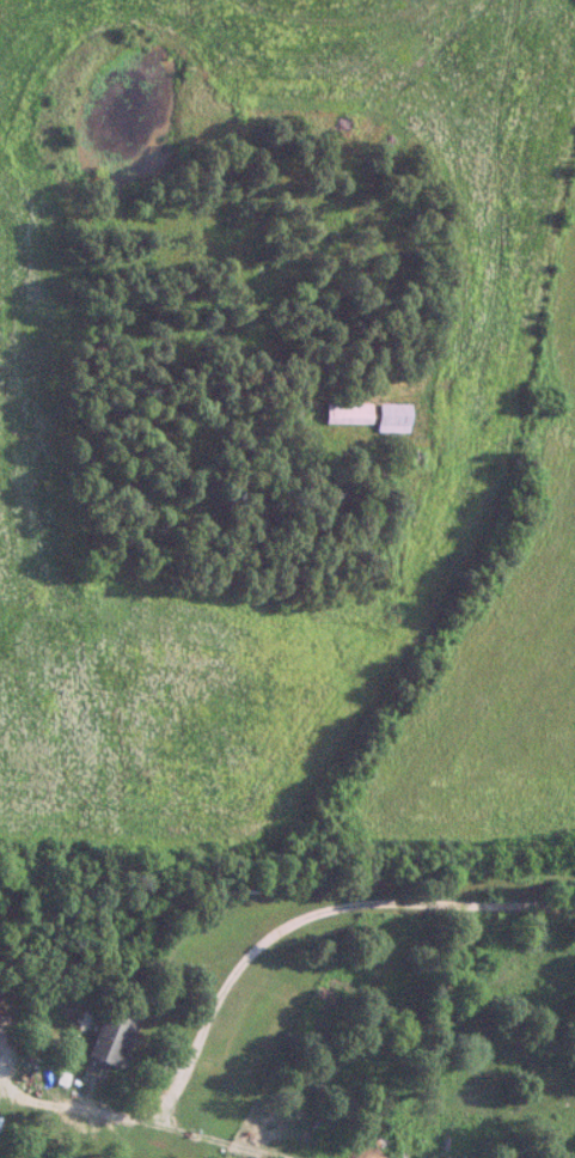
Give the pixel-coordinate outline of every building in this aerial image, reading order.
[(371,405),(325,405),(325,425),(371,425),(371,405)] [(408,434),(408,405),(377,405),(377,434),(408,434)] [(137,1021),(104,1010),(87,1059),(120,1071),(137,1021)]
